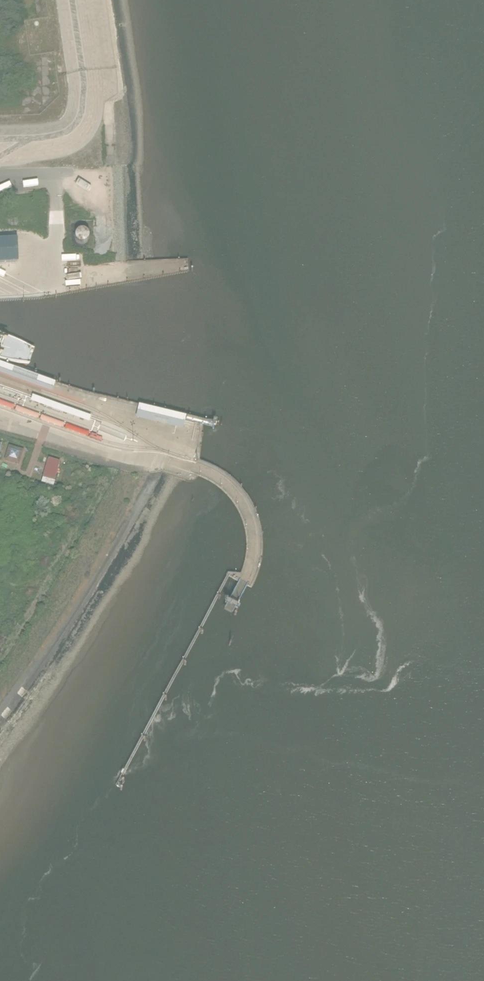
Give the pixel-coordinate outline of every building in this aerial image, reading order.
[(24,267),(22,238),(0,240),(0,268),(24,267)] [(53,391),(57,381),(0,361),(0,372),(53,391)] [(32,397),(29,406),(90,428),(94,419),(32,397)] [(140,403),(137,418),(189,429),(192,414),(140,403)] [(24,450),(9,445),(5,460),(20,465),(24,450)] [(61,461),(48,457),(42,476),(44,477),(56,480),(61,461)] [(56,480),(44,477),(42,484),(56,488),(58,481),(56,480)]
